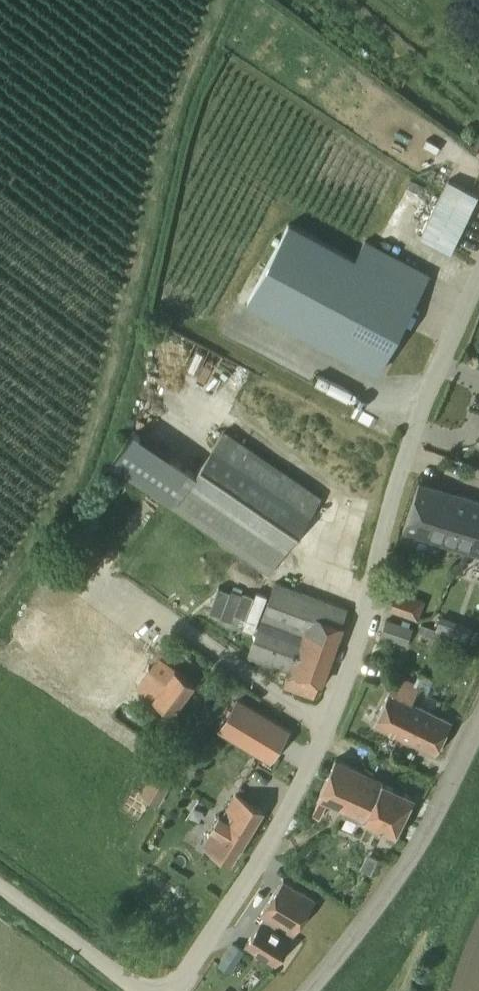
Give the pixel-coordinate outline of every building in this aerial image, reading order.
[(478,196),(449,182),(421,240),(450,253),(478,196)] [(356,260),(290,224),(247,303),(376,373),(429,275),(366,241),(356,260)] [(225,430),(196,472),(135,430),(112,465),(173,506),(172,508),(270,575),(322,497),(225,430)] [(420,480),(404,528),(478,553),(478,500),(420,480)] [(349,607),(277,580),(249,655),(290,670),(284,685),(315,697),(349,607)] [(426,600),(393,588),(385,608),(418,620),(426,600)] [(38,603),(13,636),(65,676),(66,675),(118,712),(138,685),(154,697),(150,703),(162,712),(166,706),(174,711),(195,682),(175,667),(166,680),(150,668),(155,661),(102,620),(86,641),(79,650),(67,641),(70,637),(69,635),(72,631),(67,627),(68,626),(63,622),(67,616),(43,597),(38,603)] [(436,629),(453,635),(458,621),(442,614),(436,629)] [(410,627),(386,619),(381,634),(405,642),(410,627)] [(435,679),(420,672),(415,681),(398,673),(374,722),(436,753),(452,720),(414,701),(420,689),(428,692),(435,679)] [(246,708),(230,736),(281,766),(297,739),(246,708)] [(179,752),(189,739),(176,729),(165,742),(179,752)] [(413,796),(337,758),(318,795),(344,808),(342,813),(359,821),(361,817),(395,834),(413,796)] [(158,769),(143,795),(160,804),(175,779),(158,769)] [(263,811),(236,795),(222,817),(219,815),(211,828),(214,830),(204,846),(230,862),(240,846),(241,846),(263,811)] [(294,935),(317,901),(284,879),(261,913),(265,916),(246,944),(275,963),(291,940),(273,928),(276,923),(294,935)] [(243,951),(232,944),(219,964),(230,971),(243,951)]
